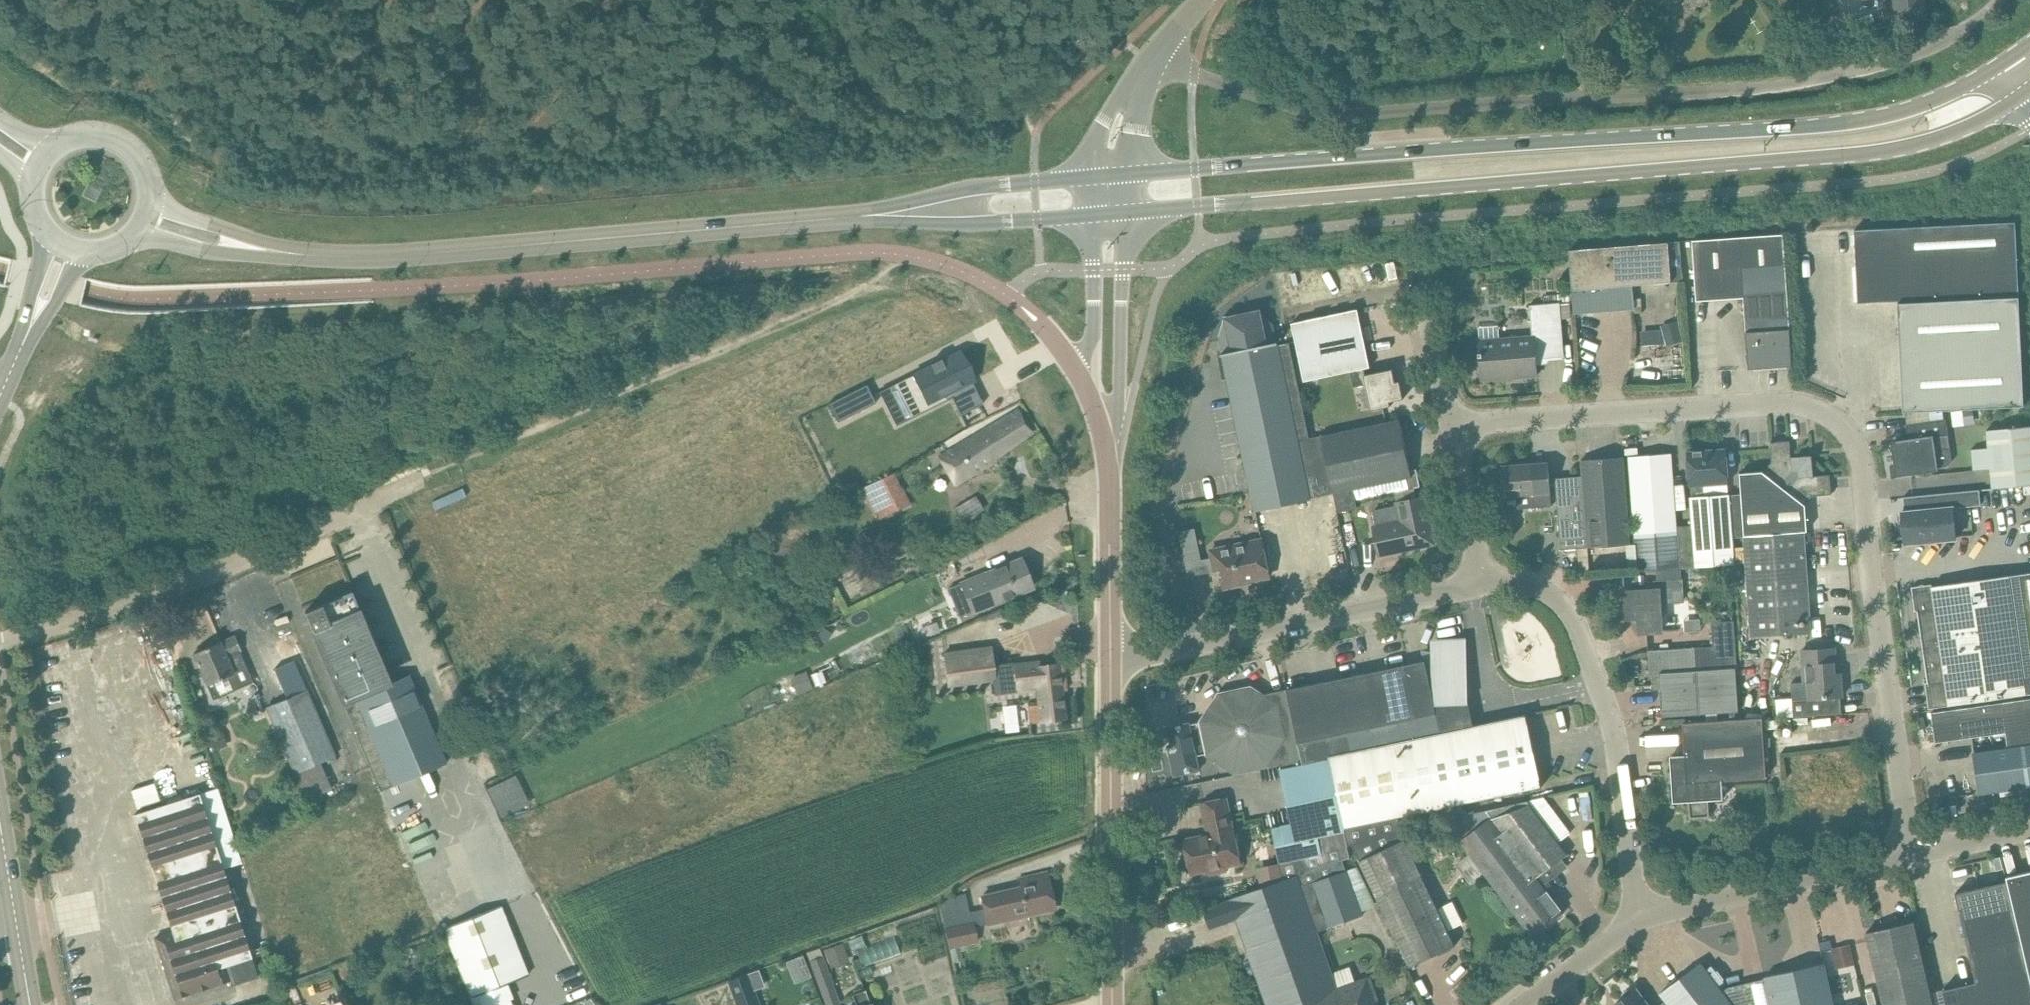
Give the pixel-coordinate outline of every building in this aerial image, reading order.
[(1897,21),(1926,19),(1924,0),(1895,0),(1897,21)] [(1858,303),(1898,301),(1904,412),(2024,406),(2016,222),(1855,230),(1858,303)] [(1693,240),(1697,301),(1744,298),(1749,369),(1793,366),(1784,233),(1693,240)] [(1573,290),(1672,282),(1683,281),(1680,241),(1570,250),(1573,290)] [(1565,357),(1560,302),(1530,305),(1532,337),(1479,341),(1480,353),(1479,353),(1480,357),(1481,357),(1482,379),(1537,375),(1536,359),(1565,357)] [(1277,342),(1273,325),(1261,311),(1262,311),(1261,308),(1224,316),(1224,319),(1226,318),(1220,337),(1224,355),(1222,353),(1222,356),(1223,355),(1256,510),(1310,498),(1298,440),(1310,438),(1290,343),(1279,344),(1278,342),(1277,342)] [(1367,385),(1372,411),(1391,406),(1390,402),(1404,399),(1400,381),(1396,382),(1393,369),(1366,375),(1365,369),(1370,368),(1358,309),(1292,323),(1304,381),(1351,372),(1354,388),(1367,385)] [(1644,345),(1681,340),(1679,322),(1641,328),(1644,345)] [(909,377),(879,391),(880,393),(896,385),(912,418),(949,400),(946,394),(972,381),(974,380),(960,351),(942,360),(941,358),(939,359),(940,360),(932,364),(932,363),(930,364),(931,366),(909,377)] [(867,384),(829,403),(838,422),(876,403),(867,384)] [(1018,410),(1011,414),(958,445),(963,455),(945,466),(956,484),(994,461),(993,459),(1033,431),(1018,410)] [(1322,435),(1330,474),(1334,494),(1354,490),(1412,477),(1400,419),(1322,435)] [(1952,462),(1947,420),(1914,424),(1916,438),(1892,442),(1896,476),(1937,471),(1936,468),(1947,466),(1952,462)] [(1953,471),(1955,492),(1981,490),(2029,485),(2029,426),(1987,431),(1988,448),(1972,449),(1974,469),(1953,471)] [(1735,564),(1733,537),(1744,537),(1751,636),(1811,632),(1804,531),(1808,531),(1806,504),(1812,496),(1831,494),(1830,475),(1810,477),(1809,468),(1813,464),(1813,461),(1807,456),(1804,456),(1800,461),(1792,461),(1790,441),(1770,443),(1772,462),(1764,472),(1741,473),(1742,494),(1704,497),(1703,485),(1729,483),(1726,449),(1687,452),(1690,486),(1691,486),(1692,498),(1691,498),(1693,526),(1677,527),(1671,453),(1629,456),(1637,571),(1735,564)] [(1556,478),(1558,506),(1561,550),(1631,544),(1625,457),(1581,460),(1583,476),(1556,478)] [(1534,464),(1502,466),(1505,510),(1551,506),(1550,479),(1548,463),(1534,464)] [(898,510),(884,477),(862,487),(877,520),(898,510)] [(1409,489),(1395,491),(1397,502),(1405,501),(1417,498),(1414,487),(1409,489)] [(1354,490),(1334,494),(1338,512),(1358,508),(1356,500),(1354,490)] [(1903,513),(1906,544),(1958,539),(1955,508),(1982,505),(1981,490),(1955,492),(1910,496),(1911,512),(1903,513)] [(1398,505),(1373,510),(1377,526),(1374,527),(1376,536),(1380,555),(1402,550),(1401,547),(1415,544),(1416,547),(1434,544),(1430,523),(1427,523),(1425,515),(1428,514),(1425,497),(1417,498),(1405,501),(1397,502),(1398,505)] [(1204,573),(1195,528),(1179,531),(1188,576),(1204,573)] [(1211,550),(1215,570),(1220,569),(1224,588),(1257,581),(1256,579),(1270,577),(1262,540),(1211,550)] [(961,583),(961,582),(947,588),(959,617),(1033,587),(1021,558),(961,583)] [(1932,587),(1932,584),(1912,587),(1915,611),(1917,611),(1927,683),(1925,683),(1929,708),(2027,694),(2029,694),(2029,573),(1932,587)] [(1662,631),(1660,604),(1685,602),(1683,577),(1653,579),(1654,590),(1626,592),(1628,617),(1640,616),(1641,632),(1662,631)] [(305,612),(313,630),(359,740),(359,741),(378,786),(397,831),(396,831),(415,876),(445,864),(409,779),(446,764),(409,675),(383,686),(376,670),(384,667),(362,615),(354,597),(341,603),(339,598),(305,612)] [(1662,716),(1739,711),(1733,621),(1712,622),(1713,645),(1697,647),(1668,649),(1648,650),(1650,675),(1660,674),(1662,716)] [(824,626),(818,635),(826,640),(832,632),(824,626)] [(220,642),(194,653),(207,685),(234,674),(232,671),(245,665),(239,652),(241,651),(236,637),(221,643),(220,642)] [(992,646),(943,651),(947,688),(994,683),(997,682),(995,667),(992,646)] [(1838,674),(1836,649),(1802,651),(1804,682),(1808,682),(1809,698),(1792,700),(1793,717),(1842,713),(1840,696),(1843,696),(1842,674),(1838,674)] [(1474,726),(1469,703),(1438,705),(1434,688),(1432,653),(1422,651),(1424,661),(1287,689),(1303,765),(1330,759),(1330,757),(1388,745),(1474,727),(1474,726)] [(997,682),(994,683),(996,692),(1017,690),(1037,687),(1039,705),(1029,706),(1031,723),(1066,719),(1062,682),(1066,682),(1063,662),(1040,666),(1039,661),(1014,664),(1014,665),(995,667),(997,682)] [(824,668),(812,673),(816,684),(828,680),(824,668)] [(812,688),(806,671),(791,677),(797,693),(812,688)] [(1169,745),(1175,775),(1200,770),(1197,756),(1206,754),(1206,755),(1235,774),(1281,764),(1282,769),(1303,765),(1287,689),(1265,694),(1252,686),(1218,693),(1199,721),(1199,722),(1190,724),(1190,723),(1169,728),(1173,744),(1169,745)] [(266,707),(295,773),(306,799),(332,787),(321,762),(335,756),(306,690),(266,707)] [(1931,713),(1936,743),(2006,733),(2008,748),(1974,753),(1980,794),(2029,787),(2029,699),(1931,713)] [(1474,727),(1388,745),(1403,816),(1415,813),(1418,825),(1444,819),(1465,815),(1462,803),(1542,787),(1526,715),(1474,726),(1474,727)] [(1674,802),(1689,801),(1691,818),(1711,817),(1710,799),(1723,799),(1722,781),(1767,778),(1763,718),(1683,723),(1685,755),(1671,756),(1674,802)] [(1330,757),(1330,759),(1345,831),(1348,842),(1401,830),(1398,817),(1403,816),(1388,745),(1330,757)] [(1280,863),(1279,863),(1283,880),(1298,875),(1298,876),(1343,860),(1350,858),(1345,831),(1330,759),(1303,765),(1282,769),(1294,824),(1272,828),(1280,863)] [(199,793),(154,808),(135,814),(173,932),(155,938),(175,999),(229,981),(231,986),(258,977),(199,793)] [(1234,829),(1231,817),(1227,797),(1201,803),(1208,834),(1184,839),(1191,874),(1243,863),(1236,828),(1234,829)] [(1527,800),(1465,815),(1444,819),(1532,937),(1564,913),(1537,877),(1568,854),(1527,800)] [(1401,830),(1348,842),(1348,845),(1352,844),(1377,896),(1411,967),(1456,945),(1449,930),(1463,923),(1453,901),(1438,909),(1401,832),(1401,830)] [(1237,919),(1253,965),(1321,941),(1318,931),(1363,915),(1353,889),(1366,884),(1358,866),(1346,870),(1343,860),(1298,876),(1298,875),(1283,880),(1259,889),(1230,899),(1230,900),(1204,910),(1210,928),(1237,919)] [(1255,867),(1259,889),(1283,880),(1279,863),(1255,867)] [(2007,877),(2008,881),(2016,917),(2022,942),(2025,956),(2029,976),(2029,871),(2007,877)] [(946,928),(950,948),(978,941),(974,927),(1004,920),(1003,915),(1055,903),(1047,872),(1019,879),(1021,888),(982,897),(985,910),(970,913),(972,922),(946,928)] [(1943,990),(1946,1004),(2029,1004),(2029,976),(2025,956),(2022,942),(2016,917),(2008,881),(1956,893),(1976,982),(1943,990)] [(508,983),(529,975),(501,905),(443,928),(474,1004),(512,1004),(510,999),(514,997),(508,983)] [(1915,921),(1866,932),(1883,1004),(1934,1004),(1915,921)] [(1253,965),(1267,1004),(1378,1004),(1373,993),(1376,992),(1370,976),(1338,988),(1321,941),(1253,965)] [(1852,942),(1825,950),(1831,969),(1857,961),(1852,942)] [(848,961),(842,943),(822,950),(829,968),(848,961)] [(838,1000),(819,949),(808,953),(827,1004),(838,1000)] [(806,954),(789,961),(798,982),(814,975),(806,954)] [(1724,991),(1722,992),(1700,963),(1661,993),(1670,1004),(1735,1004),(1724,991)] [(1724,991),(1735,1004),(1833,1004),(1824,963),(1765,977),(1766,979),(1728,988),(1724,991)] [(727,980),(736,1004),(758,1004),(753,989),(763,985),(757,970),(727,980)] [(296,981),(287,982),(291,1004),(292,1004),(300,1003),(296,981)] [(1637,988),(1635,989),(1634,989),(1632,989),(1629,989),(1627,991),(1625,993),(1624,995),(1624,996),(1623,998),(1615,1004),(1650,1004),(1637,988)] [(872,1004),(871,1004),(865,990),(860,992),(852,995),(856,1004),(872,1004)]
